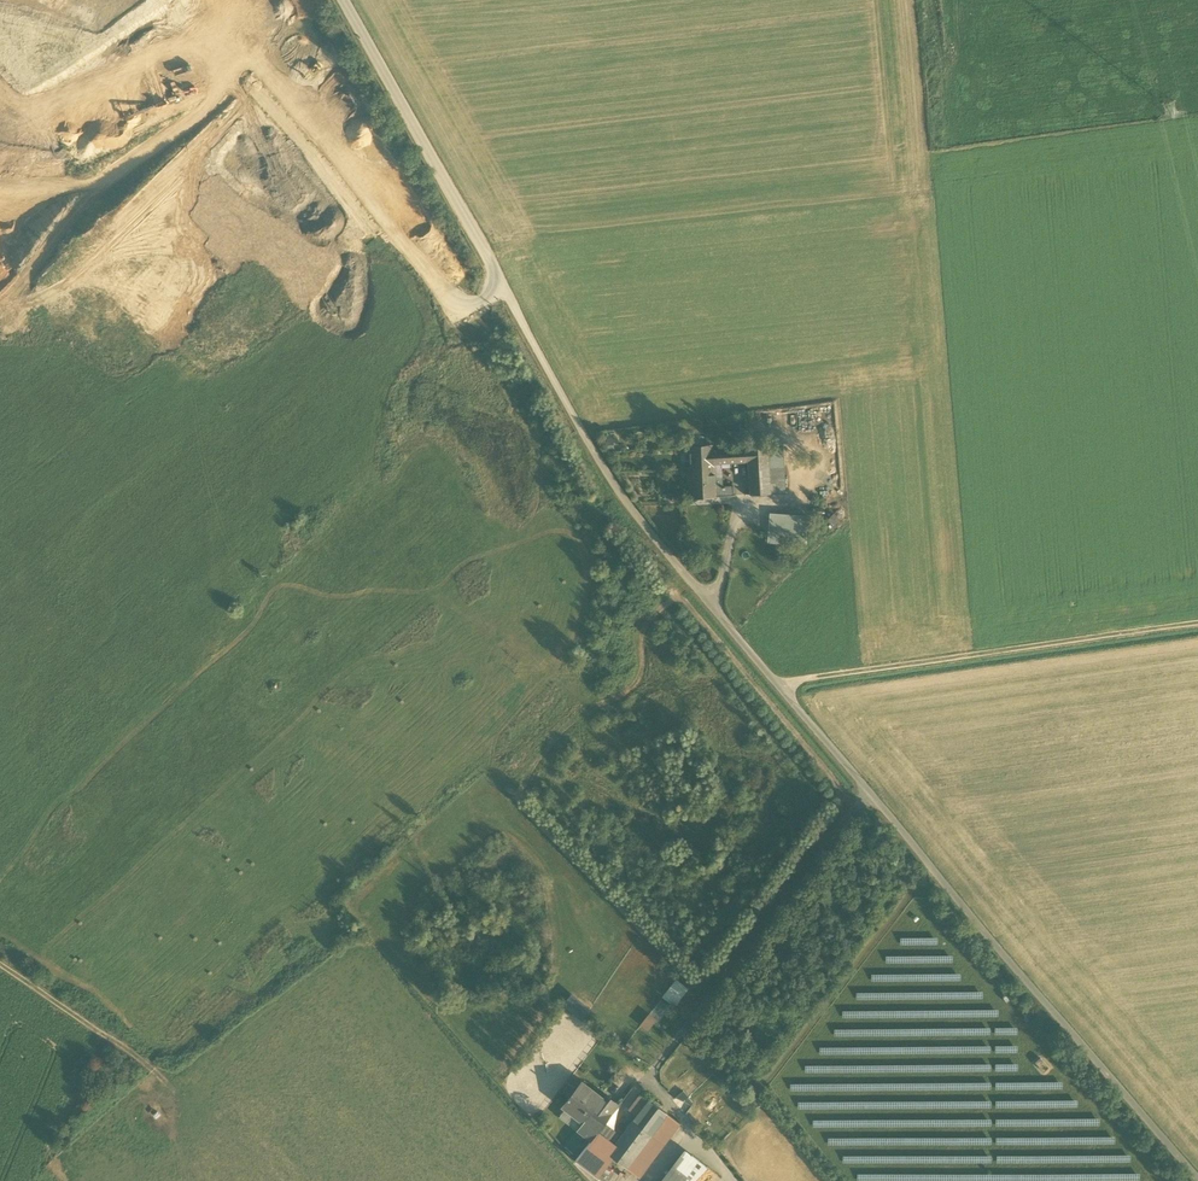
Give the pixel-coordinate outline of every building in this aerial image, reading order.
[(770,493),(768,467),(767,447),(747,448),(746,444),(737,444),(737,448),(713,450),(714,463),(747,461),(749,461),(751,494),(770,493)] [(783,446),(767,447),(768,467),(784,466),(783,446)] [(690,448),(691,467),(715,466),(714,463),(713,450),(713,447),(690,448)] [(715,478),(715,466),(691,467),(689,467),(690,498),(734,495),(733,486),(722,486),(722,477),(715,478)] [(768,467),(770,493),(786,493),(784,466),(768,467)] [(769,542),(805,545),(807,517),(771,514),(769,542)] [(828,520),(833,525),(840,519),(835,514),(828,520)] [(678,977),(663,994),(674,1004),(689,987),(678,977)] [(641,1024),(647,1029),(655,1019),(649,1014),(641,1024)] [(565,1109),(583,1123),(584,1121),(588,1116),(589,1115),(586,1111),(597,1097),(598,1098),(600,1095),(582,1081),(570,1097),(569,1097),(568,1098),(569,1098),(562,1106),(565,1109)] [(603,1097),(600,1100),(615,1111),(619,1105),(605,1094),(603,1097)] [(588,1116),(584,1121),(598,1132),(599,1131),(615,1111),(600,1100),(598,1098),(597,1097),(586,1111),(589,1115),(588,1116)] [(609,1154),(626,1167),(634,1155),(667,1113),(650,1100),(638,1116),(616,1144),(599,1131),(598,1132),(592,1140),(591,1140),(575,1160),(594,1174),(609,1154)] [(560,1116),(578,1130),(583,1123),(565,1109),(560,1116)] [(634,1155),(647,1165),(679,1122),(667,1113),(634,1155)] [(592,1140),(598,1132),(584,1121),(583,1123),(578,1130),(579,1131),(591,1140),(592,1140)] [(591,1140),(579,1131),(564,1150),(575,1160),(591,1140)] [(692,1154),(685,1149),(660,1180),(671,1180),(692,1154)] [(671,1180),(694,1180),(707,1166),(692,1154),(671,1180)] [(647,1165),(634,1155),(626,1167),(638,1176),(647,1165)]
